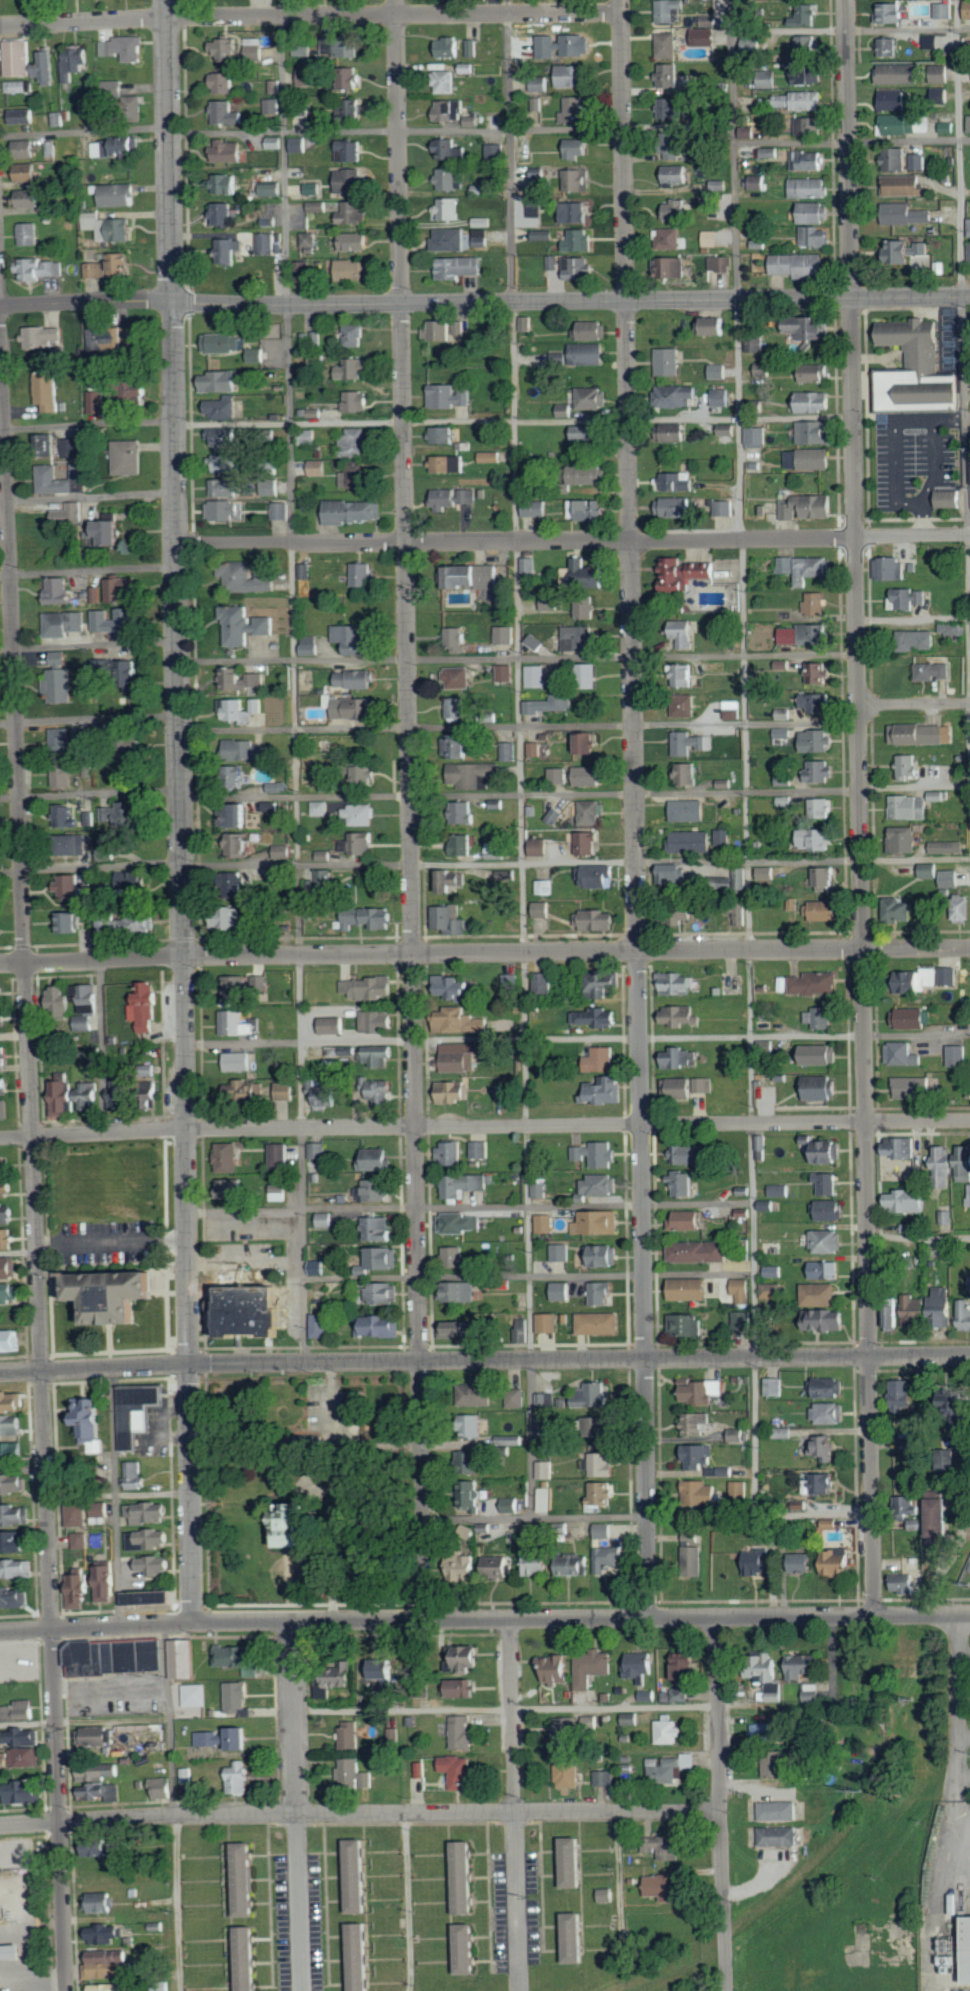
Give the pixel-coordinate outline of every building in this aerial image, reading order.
[(687,8),(687,0),(658,0),(658,23),(676,23),(676,8),(687,8)] [(902,3),(878,4),(878,21),(902,20),(902,3)] [(936,19),(953,18),(953,3),(936,4),(936,19)] [(793,26),(817,26),(817,15),(821,15),(821,4),(797,4),(798,15),(793,15),(793,26)] [(703,26),(717,26),(716,15),(702,16),(703,26)] [(716,28),(693,29),(694,47),(717,46),(716,28)] [(659,58),(679,58),(679,33),(658,33),(659,58)] [(564,56),(587,56),(586,34),(558,35),(558,36),(546,37),(546,51),(564,50),(564,56)] [(819,56),(819,35),(799,36),(800,57),(819,56)] [(125,63),(144,62),(143,36),(114,37),(114,41),(98,42),(99,56),(125,55),(125,63)] [(939,36),(926,36),(925,49),(938,49),(939,36)] [(363,37),(336,37),(336,57),(364,57),(363,37)] [(460,38),(435,38),(435,57),(460,57),(460,38)] [(743,57),(763,56),(762,38),(743,39),(743,57)] [(899,38),(880,38),(879,56),(898,57),(899,38)] [(238,60),(238,39),(209,40),(210,53),(219,53),(219,61),(238,60)] [(247,57),(263,57),(263,39),(247,39),(247,57)] [(467,57),(477,58),(478,40),(468,39),(467,57)] [(7,50),(0,50),(0,60),(7,59),(8,77),(32,76),(31,40),(7,41),(7,50)] [(311,57),(313,43),(297,40),(295,54),(311,57)] [(517,59),(530,60),(530,45),(517,45),(517,59)] [(65,83),(74,83),(73,72),(88,72),(88,55),(82,55),(82,49),(64,49),(65,83)] [(36,77),(43,77),(43,86),(55,86),(53,51),(35,52),(36,77)] [(456,93),(455,64),(435,64),(436,94),(456,93)] [(459,64),(459,73),(473,73),(473,64),(459,64)] [(679,64),(658,64),(659,88),(679,88),(679,64)] [(921,64),(880,65),(880,84),(921,84),(921,64)] [(556,87),(589,87),(589,65),(555,66),(556,87)] [(932,83),(949,83),(950,65),(932,65),(932,83)] [(361,68),(341,67),(341,89),(360,90),(361,68)] [(817,68),(798,68),(798,85),(819,84),(819,77),(817,77),(817,68)] [(298,70),(298,87),(320,86),(319,70),(298,70)] [(234,73),(212,73),(212,93),(235,93),(234,73)] [(548,91),(547,77),(531,78),(531,92),(548,91)] [(777,78),(760,78),(760,88),(776,89),(777,78)] [(5,82),(5,93),(29,92),(29,81),(5,82)] [(280,81),(268,81),(268,94),(280,93),(280,81)] [(949,88),(934,88),(934,104),(949,104),(949,88)] [(907,90),(881,90),(881,111),(907,110),(907,90)] [(822,92),(778,93),(778,111),(823,110),(822,92)] [(132,96),(131,118),(143,119),(144,96),(132,96)] [(566,97),(566,113),(561,113),(561,122),(580,122),(580,112),(584,112),(585,97),(566,97)] [(689,118),(688,97),(659,98),(660,119),(689,118)] [(543,98),(531,98),(531,111),(542,111),(543,98)] [(278,100),(264,100),(264,114),(278,114),(278,100)] [(233,101),(215,101),(216,125),(245,124),(245,112),(234,112),(233,101)] [(465,101),(435,101),(435,121),(465,121),(465,101)] [(361,105),(345,105),(344,119),(360,119),(361,105)] [(35,123),(35,109),(14,110),(15,124),(35,123)] [(53,125),(63,126),(64,113),(54,112),(53,125)] [(878,134),(931,134),(931,115),(878,116),(878,134)] [(480,116),(467,116),(468,126),(480,126),(480,116)] [(797,118),(797,135),(823,135),(823,117),(797,118)] [(681,133),(663,132),(662,160),(680,160),(681,133)] [(282,137),(267,138),(267,149),(282,149),(282,137)] [(308,152),(308,137),(289,138),(289,153),(308,152)] [(141,156),(140,138),(91,140),(92,157),(141,156)] [(435,160),(468,159),(468,147),(458,147),(457,139),(435,140),(435,160)] [(590,139),(564,140),(565,160),(581,160),(581,156),(590,155),(590,139)] [(37,141),(14,141),(14,159),(38,158),(37,141)] [(48,157),(57,157),(57,141),(48,141),(48,157)] [(245,142),(217,141),(216,161),(244,162),(245,142)] [(363,161),(363,141),(341,141),(341,161),(363,161)] [(487,158),(505,159),(505,144),(488,144),(487,158)] [(780,148),(763,148),(763,158),(780,157),(780,148)] [(890,171),(906,170),(906,148),(889,149),(890,171)] [(824,169),(824,151),(793,152),(794,170),(824,169)] [(926,170),(925,154),(911,155),(911,170),(926,170)] [(19,181),(41,181),(40,164),(18,164),(19,181)] [(690,166),(661,166),(661,183),(689,184),(690,166)] [(437,191),(460,190),(460,181),(458,181),(458,168),(436,169),(437,191)] [(363,169),(339,170),(340,193),(363,193),(363,169)] [(590,169),(566,170),(566,192),(590,192),(590,169)] [(239,175),(213,174),(212,193),(239,194),(239,175)] [(748,190),(767,190),(767,176),(748,175),(748,190)] [(922,175),(887,176),(888,197),(929,196),(929,189),(922,189),(922,175)] [(828,179),(788,179),(788,199),(828,198),(828,179)] [(710,181),(710,191),(729,190),(728,180),(710,181)] [(307,195),(322,195),(321,183),(306,184),(307,195)] [(136,184),(95,185),(95,195),(100,194),(100,207),(136,206),(136,184)] [(266,196),(285,196),(285,184),(265,185),(266,196)] [(42,207),(42,190),(16,191),(16,207),(42,207)] [(543,217),(543,198),(529,198),(530,218),(543,217)] [(459,199),(435,199),(436,221),(459,221),(459,199)] [(661,200),(660,220),(690,220),(690,201),(661,200)] [(328,203),(310,202),(310,211),(328,212),(328,203)] [(340,223),(368,223),(369,202),(346,202),(346,214),(340,213),(340,223)] [(800,223),(831,223),(831,202),(800,203),(800,223)] [(234,203),(214,203),(213,225),(234,225),(234,203)] [(564,223),(588,223),(588,203),(564,203),(564,223)] [(886,224),(933,224),(933,210),(911,211),(911,203),(886,203),(886,224)] [(134,241),(133,219),(101,220),(101,213),(85,213),(85,230),(99,229),(99,242),(134,241)] [(264,226),(278,226),(278,217),(263,217),(264,226)] [(472,218),(473,228),(492,227),(492,218),(472,218)] [(38,223),(20,224),(20,246),(39,245),(38,223)] [(820,227),(803,226),(802,247),(833,248),(833,236),(820,235),(820,227)] [(436,230),(437,252),(466,251),(466,229),(436,230)] [(661,248),(681,249),(682,229),(662,229),(661,248)] [(489,246),(489,230),(474,230),(474,247),(489,246)] [(535,241),(555,240),(555,230),(534,230),(535,241)] [(593,251),(593,230),(568,230),(569,251),(593,251)] [(276,255),(276,234),(259,233),(259,255),(276,255)] [(317,247),(317,233),(303,233),(303,247),(317,247)] [(343,250),(369,251),(369,233),(344,233),(343,250)] [(929,242),(887,242),(887,264),(911,264),(911,256),(929,256),(929,242)] [(111,277),(133,276),(133,253),(110,254),(111,277)] [(825,254),(770,256),(771,275),(795,275),(795,279),(826,278),(825,254)] [(558,269),(558,256),(548,256),(549,269),(558,269)] [(483,258),(440,257),(440,277),(483,277),(483,258)] [(594,279),(593,257),(567,258),(567,280),(594,279)] [(710,271),(731,272),(731,257),(710,257),(710,271)] [(686,278),(686,258),(660,258),(660,278),(686,278)] [(64,278),(64,260),(19,260),(20,279),(64,278)] [(311,261),(301,262),(301,282),(311,281),(311,261)] [(337,261),(336,280),(373,281),(374,261),(337,261)] [(107,263),(85,263),(85,277),(107,277),(107,263)] [(828,317),(782,317),(782,333),(797,333),(797,340),(828,340),(828,317)] [(701,335),(730,335),(729,318),(707,318),(707,327),(701,327),(701,335)] [(910,321),(910,318),(922,318),(922,321),(936,321),(937,375),(957,374),(957,409),(876,410),(875,367),(906,367),(906,343),(876,344),(876,322),(910,321)] [(464,321),(432,321),(432,329),(425,329),(425,340),(452,341),(452,335),(464,336),(464,321)] [(581,340),(608,340),(608,321),(581,322),(581,340)] [(364,347),(364,325),(347,325),(346,346),(364,347)] [(106,355),(106,346),(118,347),(119,327),(99,326),(99,329),(89,328),(89,354),(106,355)] [(24,349),(56,349),(55,341),(65,341),(65,327),(24,328),(24,349)] [(132,327),(122,327),(123,348),(132,348),(132,327)] [(321,333),(302,333),(302,342),(321,342),(321,333)] [(204,335),(205,352),(244,351),(243,334),(204,335)] [(764,352),(763,336),(748,337),(748,352),(764,352)] [(605,344),(572,345),(572,365),(606,364),(605,344)] [(267,349),(251,348),(250,363),(267,363),(267,349)] [(657,349),(658,376),(682,376),(681,348),(657,349)] [(345,366),(337,366),(337,377),(370,378),(371,359),(345,359),(345,366)] [(754,363),(754,377),(771,377),(772,364),(754,363)] [(805,364),(804,382),(830,382),(830,365),(805,364)] [(728,379),(728,365),(709,365),(709,380),(728,379)] [(239,392),(239,371),(211,372),(211,376),(201,376),(202,393),(239,392)] [(59,372),(37,373),(37,405),(44,405),(44,412),(60,412),(59,372)] [(472,406),(472,389),(460,389),(460,394),(456,394),(456,386),(431,385),(431,408),(457,409),(457,406),(472,406)] [(116,386),(116,402),(139,402),(139,386),(116,386)] [(692,399),(700,399),(700,387),(661,386),(660,407),(692,408),(692,399)] [(579,388),(579,410),(608,410),(608,388),(579,388)] [(731,406),(730,389),(710,390),(710,407),(731,406)] [(104,391),(89,392),(89,414),(105,413),(104,391)] [(369,392),(345,392),(346,412),(370,412),(369,392)] [(833,392),(795,393),(796,413),(833,412),(833,392)] [(238,420),(238,401),(209,400),(208,419),(238,420)] [(556,405),(556,418),(573,417),(573,404),(556,405)] [(832,445),(832,422),(799,422),(799,444),(832,445)] [(687,424),(666,423),(665,442),(687,442),(687,424)] [(598,426),(570,426),(571,450),(599,449),(598,426)] [(455,428),(431,427),(431,440),(432,440),(432,444),(454,444),(455,428)] [(239,449),(240,429),(210,428),(210,448),(239,449)] [(367,428),(343,429),(343,457),(368,457),(367,428)] [(748,448),(768,448),(767,428),(748,428),(748,448)] [(300,433),(302,445),(318,443),(317,430),(300,433)] [(41,449),(53,447),(50,434),(38,437),(41,449)] [(82,439),(64,440),(64,459),(83,459),(82,439)] [(144,441),(117,441),(118,475),(144,475),(144,441)] [(832,469),(832,449),(787,450),(787,470),(832,469)] [(501,462),(501,452),(480,453),(480,463),(501,462)] [(214,455),(214,473),(239,472),(238,455),(214,455)] [(435,457),(435,473),(465,472),(465,456),(435,457)] [(309,476),(327,476),(327,460),(309,461),(309,476)] [(341,473),(341,487),(368,488),(368,462),(349,462),(349,473),(341,473)] [(39,493),(87,493),(87,463),(72,464),(72,480),(59,480),(59,465),(39,465),(39,493)] [(575,484),(608,485),(608,467),(576,466),(575,484)] [(663,492),(694,491),(694,473),(663,473),(663,492)] [(241,496),(241,479),(211,480),(211,497),(241,496)] [(477,489),(432,490),(433,512),(448,511),(448,505),(478,504),(477,489)] [(958,507),(958,490),(934,490),(934,507),(958,507)] [(782,501),(782,520),(799,520),(799,519),(836,518),(835,495),(791,496),(791,501),(782,501)] [(692,517),(691,498),(658,498),(658,517),(692,517)] [(602,500),(569,501),(569,517),(579,517),(579,521),(606,520),(605,510),(602,510),(602,500)] [(735,501),(716,500),(715,515),(734,515),(735,501)] [(242,520),(242,502),(209,501),(208,519),(242,520)] [(383,501),(327,501),(327,523),(383,523),(383,501)] [(522,517),(548,516),(548,501),(521,501),(522,517)] [(83,503),(66,502),(66,511),(52,510),(51,523),(82,524),(83,503)] [(289,520),(289,503),(273,503),(273,520),(289,520)] [(105,546),(124,546),(124,521),(100,521),(101,538),(105,538),(105,546)] [(587,566),(587,557),(572,556),(572,567),(564,567),(564,586),(601,587),(602,567),(587,566)] [(690,577),(719,577),(719,569),(715,569),(715,562),(684,562),(684,556),(664,556),(663,593),(690,593),(690,577)] [(808,576),(834,575),(833,556),(776,558),(777,574),(797,573),(797,584),(795,584),(795,587),(809,587),(808,576)] [(904,579),(905,557),(877,556),(876,578),(904,579)] [(536,558),(522,558),(522,573),(536,573),(536,558)] [(254,561),(220,562),(221,575),(226,575),(227,591),(279,589),(278,571),(255,572),(254,561)] [(354,586),(374,585),(374,562),(353,563),(354,586)] [(448,565),(448,586),(478,586),(478,590),(499,589),(498,564),(448,565)] [(71,578),(48,579),(49,603),(72,603),(71,578)] [(108,603),(127,602),(126,594),(137,593),(137,578),(107,579),(108,603)] [(100,587),(89,587),(90,604),(100,603),(100,587)] [(891,609),(916,609),(916,603),(928,604),(928,589),(892,588),(891,609)] [(808,592),(808,601),(804,601),(805,615),(826,615),(825,592),(808,592)] [(560,597),(540,598),(540,609),(560,609),(560,597)] [(596,618),(596,597),(578,597),(578,618),(596,618)] [(276,633),(276,616),(252,616),(252,605),(226,605),(226,646),(249,646),(249,633),(276,633)] [(137,609),(118,609),(118,620),(110,620),(110,610),(94,611),(95,632),(120,632),(120,637),(138,637),(137,609)] [(46,613),(47,638),(71,637),(71,632),(86,631),(86,613),(46,613)] [(940,635),(961,634),(960,623),(940,624),(940,635)] [(783,626),(783,644),(830,643),(829,624),(783,626)] [(374,654),(373,630),(361,631),(361,625),(333,626),(334,642),(349,641),(349,655),(374,654)] [(515,643),(515,626),(496,626),(497,644),(515,643)] [(595,626),(565,626),(566,652),(596,651),(595,626)] [(466,651),(467,627),(448,627),(448,650),(466,651)] [(678,649),(695,649),(695,628),(672,628),(672,638),(678,638),(678,649)] [(936,648),(935,630),(908,631),(908,649),(936,648)] [(546,640),(530,633),(525,645),(541,652),(546,640)] [(303,655),(319,654),(319,636),(302,636),(303,655)] [(69,652),(51,652),(51,666),(69,666),(69,652)] [(96,678),(113,678),(112,659),(96,659),(96,678)] [(791,668),(791,660),(775,660),(775,668),(791,668)] [(808,662),(808,682),(831,682),(831,662),(808,662)] [(597,663),(577,663),(578,682),(597,682),(597,663)] [(916,663),(917,681),(934,680),(934,677),(950,677),(950,663),(916,663)] [(499,664),(498,681),(514,682),(514,665),(499,664)] [(696,685),(696,664),(677,665),(677,685),(696,685)] [(545,665),(526,665),(525,687),(545,688),(545,665)] [(265,673),(240,672),(240,666),(222,666),(222,688),(265,688),(265,673)] [(472,688),(471,667),(447,667),(448,688),(472,688)] [(74,702),(74,670),(50,669),(50,701),(74,702)] [(374,687),(374,670),(338,671),(338,688),(374,687)] [(524,700),(524,714),(540,714),(540,711),(571,710),(571,691),(551,692),(551,700),(524,700)] [(812,712),(832,712),(831,693),(805,693),(805,707),(812,706),(812,712)] [(698,716),(697,694),(674,695),(675,717),(698,716)] [(333,719),(375,718),(374,708),(370,708),(369,696),(325,698),(325,708),(333,708),(333,719)] [(466,697),(447,698),(448,718),(466,717),(466,697)] [(222,699),(222,719),(241,719),(242,724),(254,724),(254,712),(262,712),(262,698),(249,699),(249,710),(243,710),(243,699),(222,699)] [(726,701),(726,720),(742,720),(742,701),(726,701)] [(776,709),(776,719),(793,718),(792,709),(776,709)] [(893,744),(955,743),(955,724),(893,724),(893,744)] [(71,727),(51,728),(52,750),(71,749),(71,727)] [(792,738),(792,728),(775,728),(775,738),(792,738)] [(833,729),(804,730),(805,751),(833,751),(833,729)] [(714,735),(693,736),(693,731),(673,731),(674,756),(695,756),(695,750),(714,750),(714,735)] [(471,733),(447,734),(448,758),(472,757),(471,733)] [(597,753),(597,735),(582,736),(583,753),(597,753)] [(255,745),(255,740),(227,739),(226,758),(275,759),(275,745),(255,745)] [(502,761),(516,761),(516,742),(502,742),(502,761)] [(529,756),(541,756),(541,742),(529,742),(529,756)] [(135,768),(136,754),(122,753),(121,768),(135,768)] [(918,754),(898,754),(898,780),(910,780),(910,775),(919,775),(918,754)] [(834,782),(834,760),(811,760),(811,782),(834,782)] [(370,761),(355,761),(356,784),(370,783),(370,761)] [(679,763),(680,784),(698,783),(697,762),(679,763)] [(73,763),(55,763),(55,787),(74,786),(73,763)] [(500,763),(459,763),(459,788),(490,789),(490,776),(500,776),(500,763)] [(603,776),(603,766),(573,767),(573,786),(606,784),(606,776),(603,776)] [(567,783),(568,768),(550,768),(550,783),(567,783)] [(776,785),(794,785),(794,776),(776,777),(776,785)] [(289,791),(288,782),(270,783),(270,792),(289,791)] [(320,783),(320,792),(337,791),(337,782),(320,783)] [(893,819),(931,819),(931,801),(947,801),(947,791),(929,791),(929,795),(893,796),(893,819)] [(834,798),(809,798),(810,818),(834,818),(834,798)] [(476,801),(455,800),(454,822),(475,822),(476,801)] [(602,800),(582,800),(582,824),(602,825),(602,800)] [(706,801),(674,800),(673,821),(706,821),(706,801)] [(119,807),(100,807),(101,821),(117,821),(117,825),(139,824),(138,801),(118,801),(119,807)] [(280,801),(266,802),(266,811),(281,811),(280,801)] [(328,801),(311,801),(310,815),(328,816),(328,801)] [(251,802),(234,802),(234,825),(250,825),(251,802)] [(375,805),(344,805),(344,825),(375,825),(375,805)] [(79,807),(56,806),(56,825),(78,827),(79,807)] [(559,823),(565,810),(554,806),(549,819),(559,823)] [(918,851),(917,826),(892,827),(893,852),(918,851)] [(730,845),(731,830),(716,829),(716,845),(730,845)] [(836,848),(836,829),(797,829),(797,849),(836,848)] [(579,831),(579,854),(599,853),(598,842),(603,842),(602,831),(579,831)] [(670,832),(671,852),(712,851),(711,831),(670,832)] [(230,832),(230,856),(253,855),(252,832),(230,832)] [(341,854),(374,853),(373,832),(352,832),(352,841),(341,841),(341,854)] [(472,855),(472,834),(455,834),(454,854),(472,855)] [(70,835),(71,855),(89,854),(88,835),(70,835)] [(530,853),(549,852),(549,838),(529,839),(530,853)] [(966,841),(932,842),(933,853),(966,852),(966,841)] [(506,842),(487,842),(488,859),(507,859),(506,842)] [(292,844),(276,845),(276,858),(292,858),(292,844)] [(116,859),(116,847),(100,848),(101,860),(116,859)] [(319,860),(333,860),(333,851),(319,851),(319,860)] [(686,863),(660,864),(660,885),(686,885),(686,863)] [(940,870),(940,863),(919,863),(919,877),(940,878),(940,887),(960,887),(961,871),(940,870)] [(585,879),(585,887),(615,886),(614,864),(578,865),(579,879),(585,879)] [(754,868),(755,881),(775,880),(775,867),(754,868)] [(819,891),(836,890),(835,867),(818,868),(819,891)] [(118,870),(119,889),(149,888),(149,869),(118,870)] [(437,869),(438,892),(456,892),(456,885),(466,885),(465,878),(455,879),(455,869),(437,869)] [(270,882),(286,882),(285,870),(270,870),(270,882)] [(365,871),(339,870),(338,880),(364,881),(365,871)] [(498,880),(517,879),(517,870),(498,871),(498,880)] [(79,874),(59,874),(60,898),(80,897),(79,874)] [(554,880),(536,880),(536,895),(554,895),(554,880)] [(956,895),(955,919),(969,919),(969,895),(956,895)] [(887,897),(886,920),(914,920),(915,902),(904,901),(904,897),(887,897)] [(788,910),(798,910),(797,898),(788,898),(788,910)] [(839,901),(807,902),(808,921),(839,920),(839,901)] [(435,928),(448,928),(449,934),(468,933),(468,918),(462,919),(462,904),(434,905),(435,928)] [(244,906),(217,907),(217,929),(245,928),(244,906)] [(735,907),(736,920),(747,919),(746,906),(735,907)] [(375,928),(394,929),(395,908),(344,908),(344,931),(353,931),(353,924),(375,924),(375,928)] [(619,930),(619,913),(607,913),(607,910),(577,910),(577,929),(619,930)] [(84,911),(61,912),(62,931),(84,930),(84,911)] [(117,911),(97,911),(98,930),(117,929),(117,911)] [(155,914),(133,913),(132,929),(155,930),(155,914)] [(957,985),(957,967),(940,967),(941,985),(957,985)] [(900,993),(926,992),(926,985),(938,985),(938,969),(900,970),(900,993)] [(589,991),(598,991),(598,998),(610,998),(610,987),(621,987),(621,970),(588,971),(589,991)] [(838,972),(807,971),(807,975),(791,975),(791,994),(838,994),(838,972)] [(553,991),(553,973),(534,972),(534,990),(553,991)] [(686,972),(662,972),(663,994),(695,994),(694,976),(686,976),(686,972)] [(519,974),(503,974),(503,992),(520,991),(519,974)] [(227,1003),(249,1003),(249,989),(258,989),(258,985),(269,985),(269,977),(251,977),(251,975),(227,975),(227,1003)] [(464,976),(436,976),(435,993),(444,994),(444,1000),(474,1000),(474,981),(464,981),(464,976)] [(343,993),(353,993),(353,999),(384,1000),(384,994),(395,995),(396,978),(343,977),(343,993)] [(132,1020),(141,1020),(142,1032),(160,1031),(158,981),(142,981),(143,993),(134,993),(135,1005),(132,1005),(132,1020)] [(83,984),(84,1005),(101,1004),(101,984),(83,984)] [(48,986),(49,1008),(74,1007),(74,994),(69,994),(69,986),(48,986)] [(468,1006),(444,1006),(445,1032),(489,1032),(489,1016),(468,1017),(468,1006)] [(696,1006),(664,1007),(665,1023),(673,1023),(673,1026),(704,1025),(703,1015),(696,1016),(696,1006)] [(833,1028),(833,1018),(836,1018),(835,1006),(813,1007),(814,1012),(807,1012),(807,1022),(816,1022),(816,1029),(833,1028)] [(9,1028),(9,1008),(0,1008),(0,1028),(9,1028)] [(598,1023),(598,1026),(620,1025),(619,1008),(571,1010),(572,1024),(598,1023)] [(929,1027),(929,1008),(895,1009),(895,1028),(929,1027)] [(261,1033),(261,1018),(243,1018),(243,1009),(223,1010),(224,1034),(261,1033)] [(363,1011),(363,1032),(387,1031),(387,1023),(394,1023),(393,1010),(363,1011)] [(75,1031),(94,1032),(95,1016),(76,1015),(75,1031)] [(323,1033),(347,1033),(347,1018),(323,1019),(323,1033)] [(914,1042),(888,1042),(889,1065),(925,1064),(925,1054),(914,1054),(914,1042)] [(482,1043),(443,1044),(443,1064),(442,1064),(442,1072),(476,1071),(476,1053),(482,1052),(482,1043)] [(367,1046),(367,1058),(373,1058),(374,1067),(390,1066),(390,1057),(397,1057),(397,1045),(367,1046)] [(803,1064),(839,1064),(839,1045),(803,1045),(803,1064)] [(967,1045),(948,1045),(948,1066),(968,1066),(967,1045)] [(338,1059),(359,1059),(359,1046),(338,1047),(338,1059)] [(616,1047),(594,1046),(594,1070),(616,1071),(616,1047)] [(699,1050),(687,1050),(687,1046),(671,1046),(671,1051),(662,1052),(662,1066),(699,1064),(699,1050)] [(253,1052),(227,1052),(227,1071),(253,1070),(253,1052)] [(13,1095),(12,1074),(0,1075),(0,1095),(13,1095)] [(624,1075),(609,1075),(609,1083),(586,1083),(586,1102),(598,1102),(598,1103),(624,1103),(624,1075)] [(840,1098),(840,1085),(835,1085),(835,1076),(805,1076),(805,1099),(840,1098)] [(932,1094),(932,1077),(896,1077),(896,1098),(920,1098),(920,1094),(932,1094)] [(113,1105),(133,1106),(134,1080),(114,1079),(113,1105)] [(101,1082),(76,1082),(76,1080),(55,1080),(55,1116),(74,1116),(73,1102),(81,1102),(81,1111),(95,1110),(95,1100),(101,1100),(101,1082)] [(264,1084),(249,1083),(250,1080),(228,1080),(227,1101),(263,1102),(264,1084)] [(395,1081),(373,1080),(372,1103),(394,1104),(395,1081)] [(470,1081),(436,1081),(436,1102),(470,1102),(470,1081)] [(275,1083),(275,1101),(296,1100),(295,1083),(275,1083)] [(0,1099),(0,1119),(11,1118),(10,1099),(0,1099)] [(756,1160),(767,1160),(766,1135),(755,1135),(756,1160)] [(844,1139),(808,1140),(809,1163),(844,1162),(844,1139)] [(918,1159),(917,1139),(884,1140),(885,1155),(898,1155),(898,1159),(918,1159)] [(463,1141),(443,1141),(443,1147),(440,1147),(439,1164),(462,1165),(463,1141)] [(473,1141),(473,1157),(491,1157),(491,1141),(473,1141)] [(240,1172),(239,1142),(218,1143),(219,1173),(240,1172)] [(326,1142),(310,1142),(310,1159),(326,1158),(326,1142)] [(272,1144),(272,1167),(289,1168),(290,1144),(272,1144)] [(671,1165),(712,1166),(712,1154),(699,1154),(699,1144),(671,1144),(671,1165)] [(969,1181),(969,1146),(954,1147),(954,1146),(933,1147),(934,1170),(956,1169),(956,1182),(969,1181)] [(365,1148),(364,1157),(361,1157),(361,1170),(392,1171),(393,1148),(365,1148)] [(8,1173),(8,1156),(0,1156),(0,1174),(8,1173)] [(694,1171),(672,1172),(672,1196),(695,1195),(694,1171)] [(820,1195),(837,1195),(837,1173),(816,1173),(816,1182),(820,1182),(820,1195)] [(586,1175),(587,1195),(619,1195),(619,1174),(586,1175)] [(462,1198),(462,1190),(490,1190),(490,1175),(444,1175),(444,1198),(462,1198)] [(19,1196),(20,1179),(0,1178),(0,1195),(19,1196)] [(219,1198),(246,1199),(246,1180),(219,1179),(219,1198)] [(366,1187),(358,1188),(358,1201),(390,1200),(390,1179),(366,1179),(366,1187)] [(547,1183),(533,1184),(533,1198),(548,1197),(547,1183)] [(791,1196),(790,1185),(767,1185),(768,1197),(791,1196)] [(927,1211),(927,1190),(894,1191),(894,1194),(884,1194),(885,1211),(927,1211)] [(819,1220),(844,1219),(843,1200),(816,1200),(816,1211),(819,1211),(819,1220)] [(17,1222),(17,1205),(0,1205),(0,1223),(17,1222)] [(952,1224),(953,1210),(940,1209),(939,1223),(952,1224)] [(621,1210),(583,1211),(583,1221),(573,1222),(574,1234),(621,1233),(621,1210)] [(673,1229),(703,1230),(704,1211),(673,1210),(673,1229)] [(334,1212),(316,1213),(317,1227),(334,1227),(334,1212)] [(469,1213),(441,1212),(441,1232),(468,1233),(468,1230),(482,1230),(482,1217),(469,1216),(469,1213)] [(537,1233),(554,1233),(554,1215),(537,1215),(537,1233)] [(392,1217),(367,1218),(368,1241),(393,1240),(392,1217)] [(922,1224),(899,1224),(899,1233),(922,1232),(922,1224)] [(0,1229),(0,1249),(15,1249),(15,1229),(0,1229)] [(843,1230),(813,1230),(813,1253),(843,1253),(843,1230)] [(729,1261),(728,1241),(671,1242),(671,1262),(729,1261)] [(571,1244),(553,1244),(552,1261),(571,1262),(571,1244)] [(587,1267),(620,1266),(619,1245),(587,1246),(587,1267)] [(465,1246),(445,1247),(445,1267),(465,1267),(465,1246)] [(369,1247),(369,1269),(401,1268),(401,1247),(369,1247)] [(20,1278),(19,1257),(0,1257),(0,1278),(20,1278)] [(909,1257),(900,1257),(899,1269),(909,1269),(909,1257)] [(313,1275),(326,1275),(326,1261),(313,1261),(313,1275)] [(839,1261),(809,1262),(809,1279),(839,1278),(839,1261)] [(65,1300),(64,1267),(150,1263),(152,1295),(132,1296),(134,1322),(84,1324),(83,1299),(65,1300)] [(783,1265),(766,1266),(766,1277),(784,1277),(783,1265)] [(672,1300),(711,1299),(710,1278),(671,1279),(672,1300)] [(750,1303),(749,1279),(733,1279),(733,1295),(737,1295),(737,1303),(750,1303)] [(400,1282),(368,1282),(368,1303),(400,1304),(400,1282)] [(476,1302),(477,1282),(440,1282),(440,1301),(476,1302)] [(572,1300),(571,1282),(553,1283),(553,1301),(572,1300)] [(592,1305),(614,1304),(613,1282),(592,1282),(592,1305)] [(21,1284),(0,1283),(0,1302),(20,1303),(21,1284)] [(762,1298),(783,1298),(782,1283),(761,1284),(762,1298)] [(804,1306),(838,1305),(837,1283),(804,1284),(804,1306)] [(289,1285),(217,1287),(218,1336),(290,1334),(289,1285)] [(952,1287),(935,1287),(934,1304),(952,1305),(952,1287)] [(923,1327),(923,1317),(928,1317),(928,1298),(915,1299),(915,1294),(904,1294),(905,1327),(923,1327)] [(969,1330),(969,1299),(959,1299),(959,1330),(969,1330)] [(890,1327),(900,1327),(898,1305),(889,1305),(890,1327)] [(848,1309),(803,1310),(803,1331),(849,1330),(848,1309)] [(934,1327),(954,1327),(955,1310),(934,1309),(934,1327)] [(751,1312),(734,1311),(734,1329),(751,1330),(751,1312)] [(579,1334),(621,1333),(620,1312),(579,1313),(579,1334)] [(540,1333),(559,1332),(558,1313),(539,1314),(540,1333)] [(330,1314),(313,1314),(313,1337),(329,1338),(330,1314)] [(703,1334),(703,1314),(671,1314),(671,1334),(703,1334)] [(403,1336),(402,1316),(357,1317),(358,1337),(403,1336)] [(443,1338),(482,1337),(481,1321),(442,1322),(443,1338)] [(24,1350),(23,1330),(0,1331),(0,1351),(24,1350)] [(784,1378),(766,1378),(767,1396),(784,1396),(784,1378)] [(817,1398),(844,1398),(844,1378),(818,1378),(817,1398)] [(917,1408),(916,1379),(895,1380),(896,1408),(917,1408)] [(716,1403),(716,1395),(726,1395),(726,1381),(682,1381),(682,1403),(716,1403)] [(586,1389),(573,1389),(573,1406),(610,1407),(610,1383),(586,1382),(586,1389)] [(493,1406),(493,1384),(465,1384),(465,1405),(493,1406)] [(122,1386),(122,1450),(140,1450),(140,1431),(155,1431),(154,1403),(167,1403),(167,1386),(122,1386)] [(944,1403),(969,1407),(969,1391),(946,1388),(944,1403)] [(366,1391),(346,1391),(347,1423),(367,1423),(366,1391)] [(509,1408),(526,1408),(526,1391),(509,1391),(509,1408)] [(0,1393),(0,1413),(26,1412),(26,1393),(0,1393)] [(555,1393),(535,1394),(535,1407),(555,1407),(555,1393)] [(77,1399),(77,1425),(82,1425),(82,1444),(91,1444),(91,1453),(106,1453),(106,1417),(104,1416),(105,1398),(91,1398),(91,1399),(77,1399)] [(820,1424),(846,1424),(846,1403),(820,1403),(820,1408),(813,1408),(814,1419),(820,1419),(820,1424)] [(712,1426),(712,1412),(683,1413),(684,1435),(702,1435),(702,1426),(712,1426)] [(484,1414),(467,1415),(468,1437),(484,1436),(484,1414)] [(25,1434),(25,1415),(0,1416),(0,1435),(25,1434)] [(610,1416),(592,1417),(593,1427),(610,1426),(610,1416)] [(746,1429),(730,1429),(730,1442),(746,1443),(746,1429)] [(833,1435),(812,1436),(812,1456),(824,1455),(824,1462),(837,1461),(836,1442),(833,1442),(833,1435)] [(0,1444),(0,1463),(16,1462),(16,1457),(25,1457),(25,1444),(0,1444)] [(681,1445),(682,1461),(688,1461),(688,1470),(703,1470),(703,1464),(714,1464),(714,1445),(681,1445)] [(462,1463),(477,1463),(477,1452),(463,1452),(462,1463)] [(615,1476),(614,1452),(591,1453),(591,1477),(615,1476)] [(145,1461),(125,1462),(126,1488),(145,1488),(145,1461)] [(552,1461),(535,1462),(535,1479),(553,1479),(552,1461)] [(734,1476),(734,1468),(719,1467),(718,1476),(734,1476)] [(831,1494),(831,1485),(837,1485),(837,1473),(812,1474),(813,1480),(805,1480),(805,1494),(831,1494)] [(0,1476),(0,1493),(28,1493),(28,1476),(0,1476)] [(717,1485),(708,1485),(708,1480),(685,1481),(686,1513),(701,1513),(701,1505),(718,1505),(717,1485)] [(748,1481),(730,1482),(730,1499),(748,1499),(748,1481)] [(593,1504),(616,1504),(615,1482),(592,1482),(593,1504)] [(553,1488),(542,1488),(542,1492),(538,1492),(539,1512),(553,1512),(553,1488)] [(277,1503),(277,1521),(281,1521),(281,1543),(317,1543),(317,1494),(291,1494),(291,1499),(284,1499),(283,1504),(277,1503)] [(916,1512),(916,1497),(905,1496),(905,1512),(916,1512)] [(519,1512),(519,1498),(501,1498),(501,1513),(519,1512)] [(953,1536),(952,1498),(926,1499),(927,1532),(930,1532),(930,1544),(946,1544),(946,1536),(953,1536)] [(169,1502),(128,1504),(129,1525),(170,1523),(169,1502)] [(90,1524),(109,1523),(108,1503),(89,1503),(90,1524)] [(0,1505),(0,1526),(31,1525),(30,1504),(0,1505)] [(89,1526),(88,1504),(69,1505),(70,1526),(89,1526)] [(613,1523),(594,1524),(595,1538),(614,1538),(613,1523)] [(131,1550),(167,1549),(166,1544),(174,1544),(174,1529),(130,1531),(131,1550)] [(33,1551),(33,1538),(24,1538),(24,1531),(4,1531),(5,1552),(33,1551)] [(89,1548),(89,1532),(73,1533),(74,1549),(89,1548)] [(683,1567),(701,1567),(702,1547),(683,1546),(683,1567)] [(597,1547),(598,1574),(609,1574),(609,1566),(619,1565),(619,1557),(625,1557),(625,1547),(597,1547)] [(532,1551),(522,1551),(523,1573),(551,1572),(551,1562),(533,1563),(532,1551)] [(771,1551),(743,1551),(743,1575),(772,1574),(771,1551)] [(823,1576),(857,1575),(856,1551),(822,1552),(823,1576)] [(816,1554),(797,1553),(796,1572),(816,1573),(816,1554)] [(479,1556),(450,1555),(448,1581),(474,1582),(474,1575),(478,1575),(479,1556)] [(138,1557),(138,1570),(146,1570),(146,1576),(176,1575),(175,1556),(138,1557)] [(483,1557),(484,1577),(514,1576),(513,1556),(483,1557)] [(556,1576),(589,1575),(589,1557),(556,1557),(556,1576)] [(0,1561),(0,1578),(34,1577),(34,1560),(0,1561)] [(99,1602),(115,1602),(114,1585),(117,1585),(117,1565),(97,1566),(99,1602)] [(87,1609),(87,1602),(93,1602),(93,1575),(70,1575),(71,1610),(87,1609)] [(892,1593),(918,1593),(918,1575),(892,1575),(892,1593)] [(31,1607),(30,1588),(0,1589),(0,1608),(31,1607)] [(125,1605),(177,1603),(177,1590),(125,1592),(125,1605)] [(172,1640),(173,1678),(196,1678),(195,1639),(172,1640)] [(71,1675),(166,1672),(165,1640),(70,1643),(71,1675)] [(218,1666),(246,1666),(246,1677),(260,1677),(260,1664),(261,1664),(261,1647),(219,1645),(218,1666)] [(475,1674),(475,1667),(485,1667),(485,1646),(458,1646),(459,1674),(475,1674)] [(781,1701),(781,1664),(773,1664),(774,1651),(761,1651),(761,1667),(754,1667),(754,1684),(764,1684),(764,1692),(757,1692),(757,1701),(781,1701)] [(699,1680),(699,1652),(673,1652),(673,1666),(677,1666),(677,1680),(699,1680)] [(613,1675),(614,1653),(579,1653),(579,1690),(593,1691),(593,1675),(613,1675)] [(655,1676),(655,1653),(628,1653),(628,1676),(655,1676)] [(567,1655),(539,1656),(540,1670),(546,1670),(547,1683),(573,1683),(573,1668),(568,1668),(567,1655)] [(804,1675),(819,1674),(819,1655),(788,1655),(789,1679),(804,1679),(804,1675)] [(397,1660),(369,1659),(369,1679),(397,1679),(397,1660)] [(331,1687),(358,1686),(358,1660),(340,1661),(340,1675),(318,1676),(319,1698),(331,1698),(331,1687)] [(474,1697),(474,1679),(451,1680),(451,1697),(474,1697)] [(227,1714),(250,1714),(249,1682),(226,1683),(227,1714)] [(184,1707),(207,1706),(207,1685),(183,1685),(184,1707)] [(690,1689),(664,1690),(665,1702),(690,1701),(690,1689)] [(804,1702),(821,1701),(821,1690),(804,1690),(804,1702)] [(643,1701),(656,1701),(656,1691),(643,1691),(643,1701)] [(15,1706),(1,1707),(1,1721),(37,1719),(36,1700),(14,1701),(15,1706)] [(679,1743),(679,1736),(682,1736),(682,1720),(673,1720),(673,1714),(664,1714),(664,1721),(655,1721),(656,1744),(679,1743)] [(590,1729),(602,1725),(599,1715),(587,1719),(590,1729)] [(473,1716),(453,1716),(454,1750),(473,1750),(473,1716)] [(579,1747),(579,1718),(557,1718),(558,1747),(579,1747)] [(360,1721),(343,1721),(343,1749),(360,1749),(360,1721)] [(751,1723),(752,1741),(785,1740),(784,1723),(751,1723)] [(80,1746),(111,1745),(111,1726),(80,1727),(80,1746)] [(40,1727),(11,1728),(12,1747),(41,1746),(40,1727)] [(251,1749),(251,1727),(225,1728),(225,1732),(196,1733),(197,1746),(227,1746),(227,1750),(251,1749)] [(399,1729),(389,1728),(388,1746),(398,1746),(399,1729)] [(785,1751),(764,1751),(765,1778),(786,1777),(785,1751)] [(696,1768),(696,1753),(683,1753),(683,1758),(663,1758),(649,1758),(649,1782),(679,1782),(679,1768),(696,1768)] [(559,1788),(580,1787),(580,1755),(558,1755),(559,1788)] [(453,1790),(466,1790),(466,1782),(475,1782),(474,1756),(443,1756),(443,1772),(453,1771),(453,1790)] [(360,1759),(339,1759),(339,1789),(374,1788),(374,1772),(360,1773),(360,1759)] [(237,1767),(230,1768),(231,1794),(251,1794),(250,1761),(236,1761),(237,1767)] [(79,1781),(122,1778),(120,1764),(78,1767),(79,1781)] [(193,1768),(180,1768),(180,1783),(193,1783),(193,1768)] [(614,1771),(597,1771),(597,1786),(615,1786),(614,1771)] [(174,1779),(152,1778),(151,1799),(173,1800),(174,1779)] [(44,1802),(43,1782),(6,1783),(6,1803),(44,1802)] [(119,1783),(81,1785),(82,1801),(101,1800),(101,1796),(119,1795),(119,1783)] [(798,1801),(760,1802),(761,1822),(799,1821),(798,1801)] [(758,1828),(759,1847),(799,1846),(798,1826),(758,1828)] [(645,1837),(646,1853),(660,1853),(660,1860),(681,1860),(681,1852),(687,1851),(686,1836),(645,1837)] [(561,1887),(560,1837),(578,1837),(579,1887),(561,1887)] [(344,1838),(364,1838),(366,1913),(346,1913),(344,1838)] [(113,1857),(114,1839),(86,1839),(85,1857),(113,1857)] [(451,1840),(470,1840),(472,1913),(452,1914),(451,1840)] [(252,1915),(251,1842),(233,1842),(234,1915),(252,1915)] [(682,1902),(681,1875),(643,1877),(644,1886),(649,1886),(649,1897),(664,1896),(664,1902),(682,1902)] [(615,1902),(615,1889),(597,1890),(597,1903),(615,1902)] [(86,1894),(87,1913),(116,1912),(116,1893),(86,1894)] [(564,1961),(562,1912),(580,1911),(582,1961),(564,1961)] [(962,1915),(969,1915),(969,1983),(963,1983),(962,1915)] [(367,1923),(368,1990),(348,1990),(346,1924),(367,1923)] [(454,1974),(453,1924),(472,1923),(473,1973),(454,1974)] [(91,1945),(115,1944),(115,1937),(124,1937),(123,1924),(91,1925),(91,1945)] [(253,1926),(255,1990),(235,1990),(233,1927),(253,1926)] [(21,1958),(20,1943),(0,1943),(0,1958),(21,1958)] [(135,1977),(135,1962),(129,1962),(129,1952),(122,1953),(122,1951),(110,1951),(110,1955),(91,1956),(92,1979),(135,1977)]
